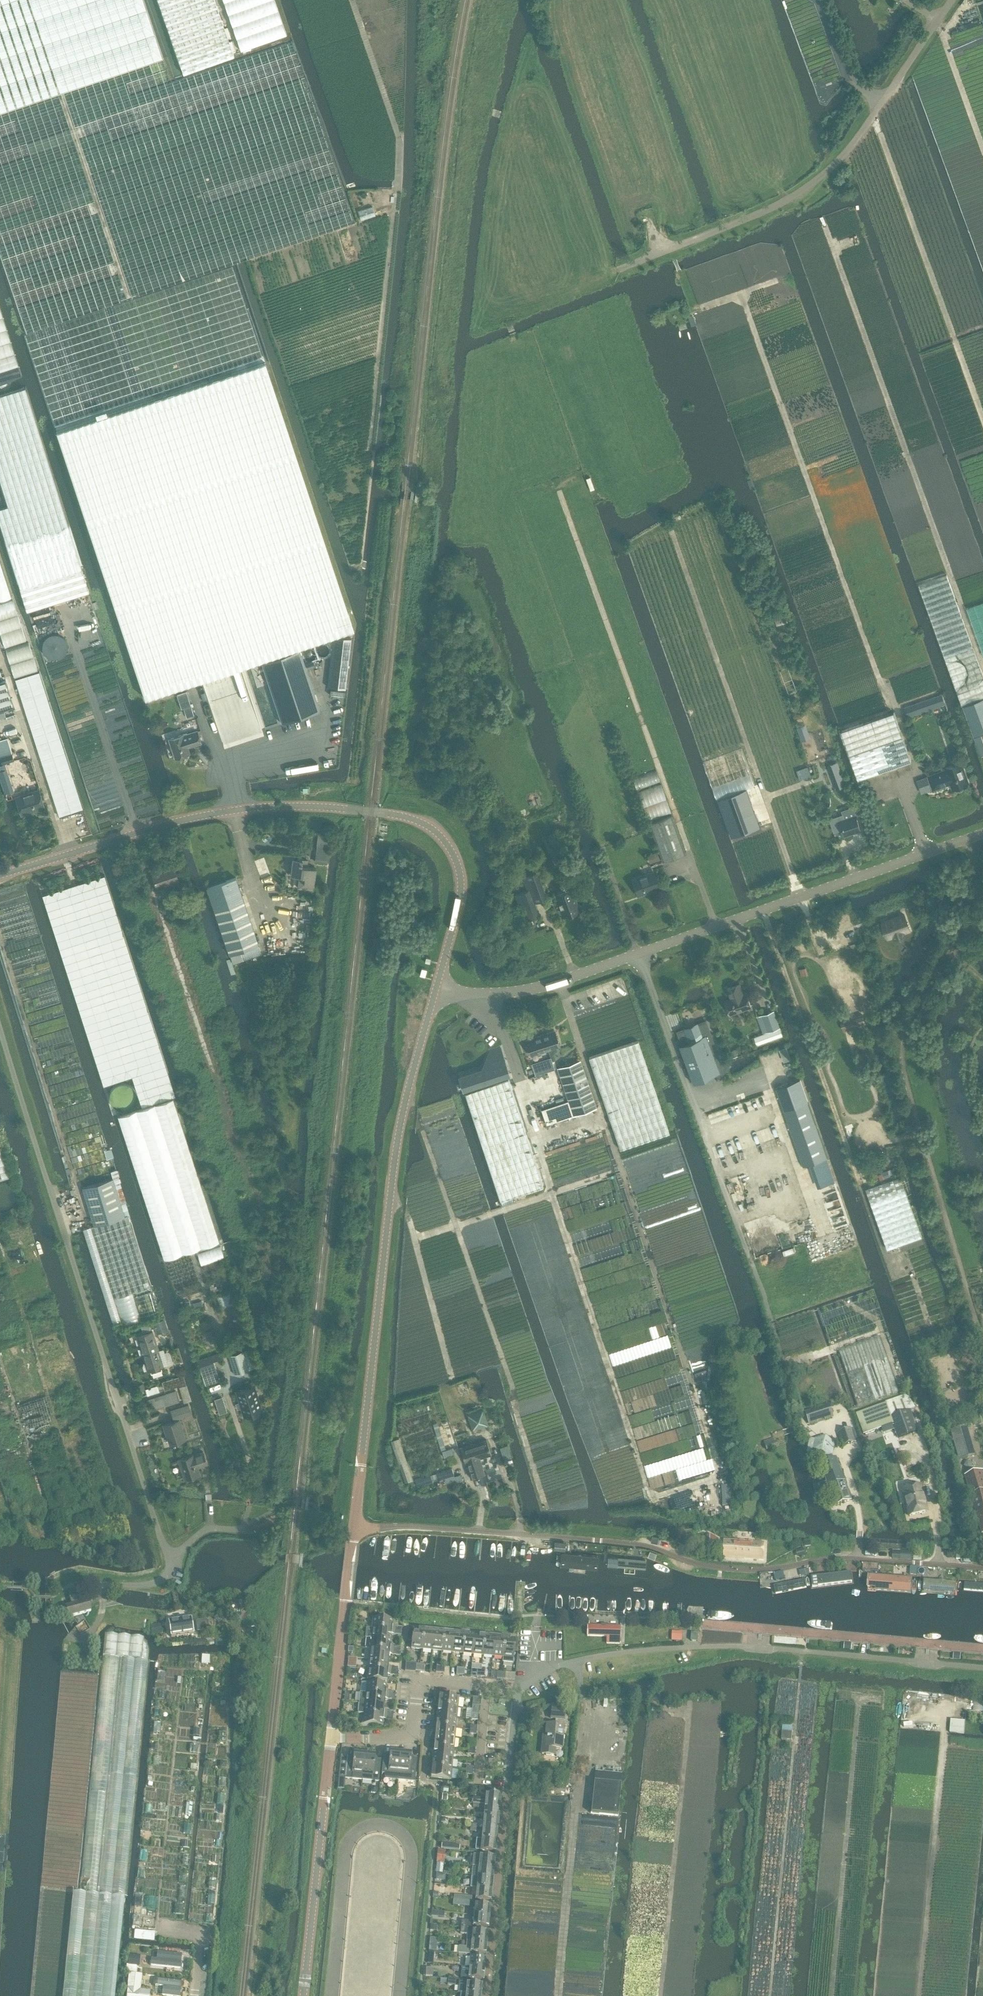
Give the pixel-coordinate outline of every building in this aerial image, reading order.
[(54,93),(163,57),(144,0),(0,0),(0,112),(54,93)] [(213,0),(158,0),(184,74),(233,57),(213,0)] [(156,398),(56,431),(145,698),(201,679),(202,679),(240,667),(241,666),(244,665),(257,661),(272,656),(273,658),(288,653),(287,651),(353,629),(265,362),(168,394),(156,398)] [(20,588),(82,569),(26,387),(0,395),(0,479),(8,505),(0,508),(0,523),(20,588)] [(89,592),(82,569),(20,588),(27,611),(89,592)] [(919,586),(944,657),(961,704),(963,704),(982,697),(982,676),(947,576),(919,586)] [(333,636),(327,686),(345,688),(351,638),(333,636)] [(320,710),(300,650),(262,662),(274,699),(282,722),(320,710)] [(0,682),(0,709),(13,705),(5,680),(0,682)] [(907,717),(945,704),(942,694),(904,707),(907,717)] [(963,704),(974,736),(982,732),(982,697),(963,704)] [(191,708),(184,710),(187,718),(194,716),(191,708)] [(911,761),(894,712),(841,730),(858,779),(911,761)] [(798,727),(800,734),(807,732),(805,725),(798,727)] [(197,730),(183,735),(183,734),(169,738),(175,757),(189,753),(187,746),(201,742),(197,730)] [(982,733),(975,736),(982,755),(982,754),(982,737),(982,733)] [(0,752),(0,757),(2,764),(14,760),(10,749),(0,752)] [(830,771),(833,777),(834,781),(843,778),(837,762),(828,765),(830,771)] [(968,783),(961,762),(945,767),(946,770),(929,776),(933,789),(945,784),(945,783),(950,781),(953,789),(968,783)] [(797,771),(800,780),(809,776),(811,776),(808,766),(806,767),(797,771)] [(5,779),(1,780),(6,794),(9,793),(13,791),(9,778),(5,779)] [(33,807),(34,809),(44,805),(39,789),(16,797),(21,812),(33,807)] [(746,789),(718,799),(732,837),(760,826),(746,789)] [(844,818),(838,820),(844,835),(860,829),(852,807),(842,810),(844,818)] [(648,822),(662,861),(684,853),(671,814),(648,822)] [(317,847),(315,861),(326,862),(328,848),(317,847)] [(650,864),(660,860),(657,851),(647,855),(650,864)] [(307,859),(292,857),(290,874),(304,876),(302,888),(312,889),(315,867),(306,866),(307,859)] [(152,872),(156,887),(178,880),(173,865),(152,872)] [(631,879),(636,895),(658,887),(652,871),(631,879)] [(523,877),(528,890),(533,902),(546,897),(541,884),(536,872),(523,877)] [(206,887),(222,933),(229,953),(239,950),(242,960),(261,953),(258,943),(246,908),(235,877),(206,887)] [(560,907),(556,908),(559,917),(579,910),(571,888),(555,894),(560,907)] [(538,915),(533,902),(528,890),(515,894),(525,921),(538,915)] [(889,920),(882,922),(888,937),(894,935),(895,938),(904,935),(903,932),(910,929),(904,914),(898,917),(889,920)] [(752,1007),(747,994),(743,995),(740,985),(728,989),(731,999),(726,1001),(730,1014),(752,1007)] [(764,1033),(754,1036),(757,1045),(783,1035),(780,1027),(774,1011),(762,1015),(768,1031),(764,1033)] [(681,1040),(681,1041),(682,1041),(683,1045),(681,1045),(679,1046),(679,1045),(678,1045),(684,1060),(686,1059),(694,1081),(713,1074),(714,1073),(714,1075),(715,1074),(713,1069),(715,1068),(721,1074),(728,1067),(720,1060),(711,1034),(710,1035),(708,1030),(709,1030),(706,1021),(699,1024),(698,1023),(698,1022),(697,1022),(698,1024),(684,1029),(683,1027),(683,1028),(683,1029),(678,1031),(681,1040)] [(525,1040),(530,1055),(559,1046),(553,1031),(525,1040)] [(637,1041),(588,1057),(619,1149),(668,1132),(637,1041)] [(509,1075),(500,1048),(491,1051),(482,1068),(459,1076),(464,1090),(509,1075)] [(550,1057),(545,1059),(549,1071),(554,1069),(550,1057)] [(595,1107),(588,1086),(579,1060),(556,1068),(572,1115),(595,1107)] [(800,1079),(776,1088),(803,1166),(809,1164),(828,1158),(800,1079)] [(464,1094),(501,1201),(544,1187),(507,1080),(464,1094)] [(567,1101),(541,1110),(545,1124),(572,1115),(567,1101)] [(0,1150),(0,1179),(8,1177),(0,1150)] [(888,1170),(878,1174),(880,1179),(890,1175),(888,1170)] [(887,1249),(922,1237),(900,1176),(866,1188),(887,1249)] [(113,1298),(151,1286),(131,1223),(131,1224),(128,1215),(125,1216),(113,1178),(82,1188),(94,1226),(91,1227),(103,1264),(113,1298)] [(232,1292),(218,1296),(222,1307),(236,1302),(232,1292)] [(165,1319),(149,1324),(150,1328),(156,1327),(157,1333),(168,1329),(165,1319)] [(152,1330),(137,1335),(141,1346),(148,1370),(150,1369),(151,1373),(162,1369),(160,1366),(163,1365),(155,1342),(152,1330)] [(877,1399),(887,1396),(899,1391),(889,1363),(881,1337),(866,1342),(839,1351),(858,1405),(877,1399)] [(179,1361),(182,1360),(178,1347),(174,1348),(170,1349),(174,1362),(179,1361)] [(229,1355),(235,1374),(255,1367),(249,1349),(229,1355)] [(218,1379),(212,1361),(222,1357),(220,1351),(197,1359),(206,1383),(218,1379)] [(830,1363),(819,1367),(823,1380),(819,1382),(821,1388),(825,1386),(828,1394),(839,1390),(830,1363)] [(182,1375),(162,1381),(165,1389),(185,1383),(182,1375)] [(179,1387),(184,1402),(191,1400),(187,1385),(179,1387)] [(236,1391),(244,1415),(261,1410),(253,1385),(236,1391)] [(148,1402),(150,1409),(179,1400),(176,1393),(148,1402)] [(887,1403),(857,1414),(865,1435),(882,1428),(884,1434),(895,1430),(898,1438),(918,1431),(911,1410),(915,1408),(907,1394),(905,1395),(887,1401),(887,1403)] [(164,1424),(170,1443),(185,1438),(182,1430),(183,1429),(179,1417),(191,1413),(188,1404),(171,1409),(175,1420),(164,1424)] [(829,1404),(806,1412),(810,1425),(833,1417),(829,1404)] [(472,1430),(488,1425),(483,1409),(482,1409),(482,1408),(467,1412),(467,1415),(472,1430)] [(437,1422),(433,1424),(441,1451),(442,1451),(444,1457),(454,1454),(452,1448),(446,1450),(437,1422)] [(837,1433),(842,1447),(856,1442),(852,1429),(837,1433)] [(960,1429),(952,1431),(961,1459),(968,1457),(960,1429)] [(835,1444),(826,1436),(815,1440),(813,1451),(822,1458),(833,1455),(835,1444)] [(486,1439),(460,1447),(465,1461),(466,1460),(478,1457),(491,1453),(486,1439)] [(775,1442),(774,1439),(764,1442),(767,1450),(779,1447),(777,1442),(775,1442)] [(507,1443),(500,1445),(504,1458),(511,1456),(507,1443)] [(206,1462),(203,1452),(194,1455),(193,1454),(179,1459),(185,1477),(200,1473),(197,1465),(206,1462)] [(478,1457),(466,1460),(471,1477),(483,1474),(478,1457)] [(827,1481),(817,1485),(813,1486),(816,1494),(829,1489),(835,1505),(852,1499),(836,1457),(820,1463),(827,1481)] [(452,1468),(436,1473),(438,1479),(444,1477),(446,1482),(455,1479),(456,1482),(462,1481),(460,1474),(454,1476),(454,1474),(452,1468)] [(982,1471),(966,1476),(982,1533),(982,1471)] [(430,1475),(415,1480),(417,1486),(432,1481),(430,1475)] [(724,1506),(733,1505),(732,1486),(722,1486),(724,1506)] [(921,1486),(903,1490),(910,1516),(926,1513),(922,1498),(924,1498),(921,1486)] [(719,1552),(720,1541),(710,1535),(701,1540),(700,1550),(708,1556),(719,1552)] [(725,1540),(725,1557),(744,1558),(754,1559),(763,1560),(764,1543),(725,1540)] [(646,1556),(617,1554),(617,1563),(646,1566),(646,1556)] [(853,1581),(850,1570),(810,1574),(812,1586),(853,1581)] [(911,1584),(912,1574),(870,1571),(869,1582),(911,1584)] [(783,1572),(773,1574),(775,1581),(784,1579),(783,1572)] [(808,1585),(805,1575),(772,1582),(775,1592),(808,1585)] [(956,1590),(957,1579),(924,1576),(923,1588),(956,1590)] [(964,1579),(964,1588),(982,1589),(982,1581),(964,1579)] [(71,1605),(65,1607),(68,1617),(91,1611),(88,1600),(82,1602),(80,1595),(69,1598),(71,1605)] [(373,1618),(372,1629),(401,1631),(402,1627),(392,1626),(393,1620),(373,1618)] [(180,1620),(182,1635),(193,1634),(191,1619),(180,1620)] [(206,1619),(200,1620),(196,1620),(197,1631),(208,1630),(206,1619)] [(171,1637),(182,1635),(180,1620),(169,1622),(171,1637)] [(160,1623),(151,1624),(152,1634),(161,1633),(160,1623)] [(606,1643),(619,1644),(620,1627),(607,1626),(607,1624),(601,1624),(601,1626),(588,1626),(587,1636),(607,1636),(606,1643)] [(372,1629),(371,1639),(391,1641),(391,1635),(401,1636),(401,1631),(372,1629)] [(413,1629),(411,1648),(422,1649),(424,1630),(413,1629)] [(424,1630),(422,1649),(432,1650),(434,1631),(424,1630)] [(434,1631),(432,1650),(442,1651),(444,1631),(434,1630),(434,1631)] [(444,1632),(442,1651),(452,1652),(454,1633),(444,1632)] [(454,1633),(452,1652),(462,1653),(464,1633),(454,1632),(454,1633)] [(464,1634),(462,1653),(472,1654),(474,1635),(464,1634)] [(474,1635),(472,1654),(483,1655),(485,1635),(474,1634),(474,1635)] [(485,1636),(483,1655),(493,1656),(495,1637),(485,1636)] [(495,1637),(493,1656),(503,1657),(505,1637),(495,1636),(495,1637)] [(366,1638),(365,1648),(370,1649),(399,1652),(400,1648),(390,1647),(391,1641),(371,1639),(366,1638)] [(505,1638),(503,1657),(513,1658),(515,1639),(505,1638)] [(370,1649),(369,1659),(389,1661),(389,1655),(399,1656),(399,1652),(370,1649)] [(369,1659),(368,1669),(397,1672),(398,1668),(388,1667),(389,1661),(369,1659)] [(368,1669),(367,1680),(387,1682),(387,1675),(397,1676),(397,1672),(368,1669)] [(367,1683),(366,1693),(395,1696),(395,1692),(386,1691),(386,1685),(367,1683)] [(360,1693),(359,1703),(384,1705),(385,1699),(395,1700),(395,1696),(366,1693),(360,1693)] [(439,1696),(438,1706),(458,1708),(459,1698),(439,1696)] [(359,1703),(358,1713),(364,1713),(393,1716),(393,1712),(384,1711),(384,1705),(359,1703)] [(438,1706),(437,1716),(457,1718),(458,1708),(438,1706)] [(547,1724),(546,1739),(543,1739),(542,1754),(545,1754),(546,1755),(549,1756),(550,1755),(553,1755),(554,1748),(561,1749),(563,1726),(567,1727),(567,1720),(565,1720),(566,1710),(552,1708),(551,1718),(555,1719),(555,1725),(547,1724)] [(364,1713),(363,1724),(382,1726),(383,1720),(393,1721),(393,1716),(364,1713)] [(437,1716),(436,1727),(456,1729),(457,1718),(437,1716)] [(965,1721),(952,1719),(950,1733),(963,1734),(965,1721)] [(783,1726),(782,1740),(792,1740),(793,1726),(783,1726)] [(436,1727),(435,1737),(455,1739),(456,1729),(436,1727)] [(435,1737),(434,1747),(454,1749),(455,1739),(435,1737)] [(434,1747),(433,1757),(453,1759),(454,1749),(434,1747)] [(383,1755),(382,1773),(385,1774),(385,1777),(386,1779),(398,1780),(401,1753),(390,1752),(390,1754),(390,1757),(384,1756),(384,1755),(383,1755)] [(347,1756),(345,1778),(351,1779),(362,1780),(364,1754),(354,1753),(354,1755),(353,1758),(348,1757),(348,1756),(347,1756)] [(401,1753),(398,1780),(415,1781),(417,1758),(416,1759),(411,1759),(411,1756),(411,1754),(401,1753)] [(364,1754),(362,1780),(371,1781),(379,1782),(381,1759),(380,1759),(380,1761),(375,1760),(375,1757),(375,1755),(364,1754)] [(433,1757),(432,1767),(452,1769),(453,1759),(433,1757)] [(432,1767),(431,1778),(451,1780),(452,1769),(432,1767)] [(622,1774),(595,1771),(590,1812),(618,1815),(622,1774)] [(473,1798),(472,1803),(473,1804),(479,1804),(484,1805),(500,1806),(501,1795),(493,1794),(494,1789),(479,1787),(479,1790),(479,1792),(481,1794),(483,1794),(485,1794),(485,1799),(473,1798)] [(484,1807),(483,1818),(499,1820),(500,1809),(500,1806),(484,1805),(484,1807)] [(483,1818),(482,1829),(498,1831),(499,1820),(483,1818)] [(482,1829),(481,1840),(497,1841),(498,1831),(482,1829)] [(476,1839),(475,1850),(481,1851),(496,1853),(497,1841),(481,1840),(476,1839)] [(443,1863),(445,1851),(438,1850),(436,1862),(443,1863)] [(474,1855),(473,1866),(479,1867),(494,1868),(495,1857),(474,1855)] [(479,1867),(477,1878),(493,1879),(494,1868),(479,1867)] [(472,1877),(471,1888),(476,1889),(492,1890),(493,1879),(477,1878),(472,1877)] [(476,1889),(475,1900),(491,1901),(492,1890),(476,1889)] [(63,1995),(115,1995),(125,1897),(74,1892),(63,1995)] [(473,1904),(473,1909),(475,1909),(474,1915),(489,1917),(490,1906),(473,1904)] [(461,1921),(461,1927),(473,1928),(473,1926),(488,1928),(489,1917),(474,1915),(474,1922),(472,1922),(461,1921)] [(461,1927),(460,1934),(467,1935),(466,1941),(487,1943),(488,1932),(473,1930),(473,1928),(461,1927)] [(135,1930),(134,1939),(154,1941),(154,1932),(135,1930)] [(459,1947),(458,1954),(470,1955),(470,1954),(471,1953),(486,1954),(487,1943),(466,1941),(466,1948),(459,1947)] [(179,1971),(182,1954),(156,1950),(155,1959),(150,1958),(150,1967),(179,1971)] [(129,1955),(129,1965),(138,1966),(139,1956),(129,1955)] [(470,1957),(469,1968),(484,1969),(485,1958),(470,1957)] [(469,1968),(468,1979),(482,1980),(483,1980),(484,1969),(469,1968)] [(127,1995),(150,1995),(150,1991),(141,1990),(142,1975),(129,1974),(127,1995)] [(182,1981),(156,1978),(154,1986),(163,1986),(161,1995),(170,1995),(181,1995),(182,1981)] [(459,1982),(458,1993),(461,1993),(466,1994),(481,1995),(481,1994),(482,1993),(482,1990),(482,1988),(482,1984),(459,1982)]
